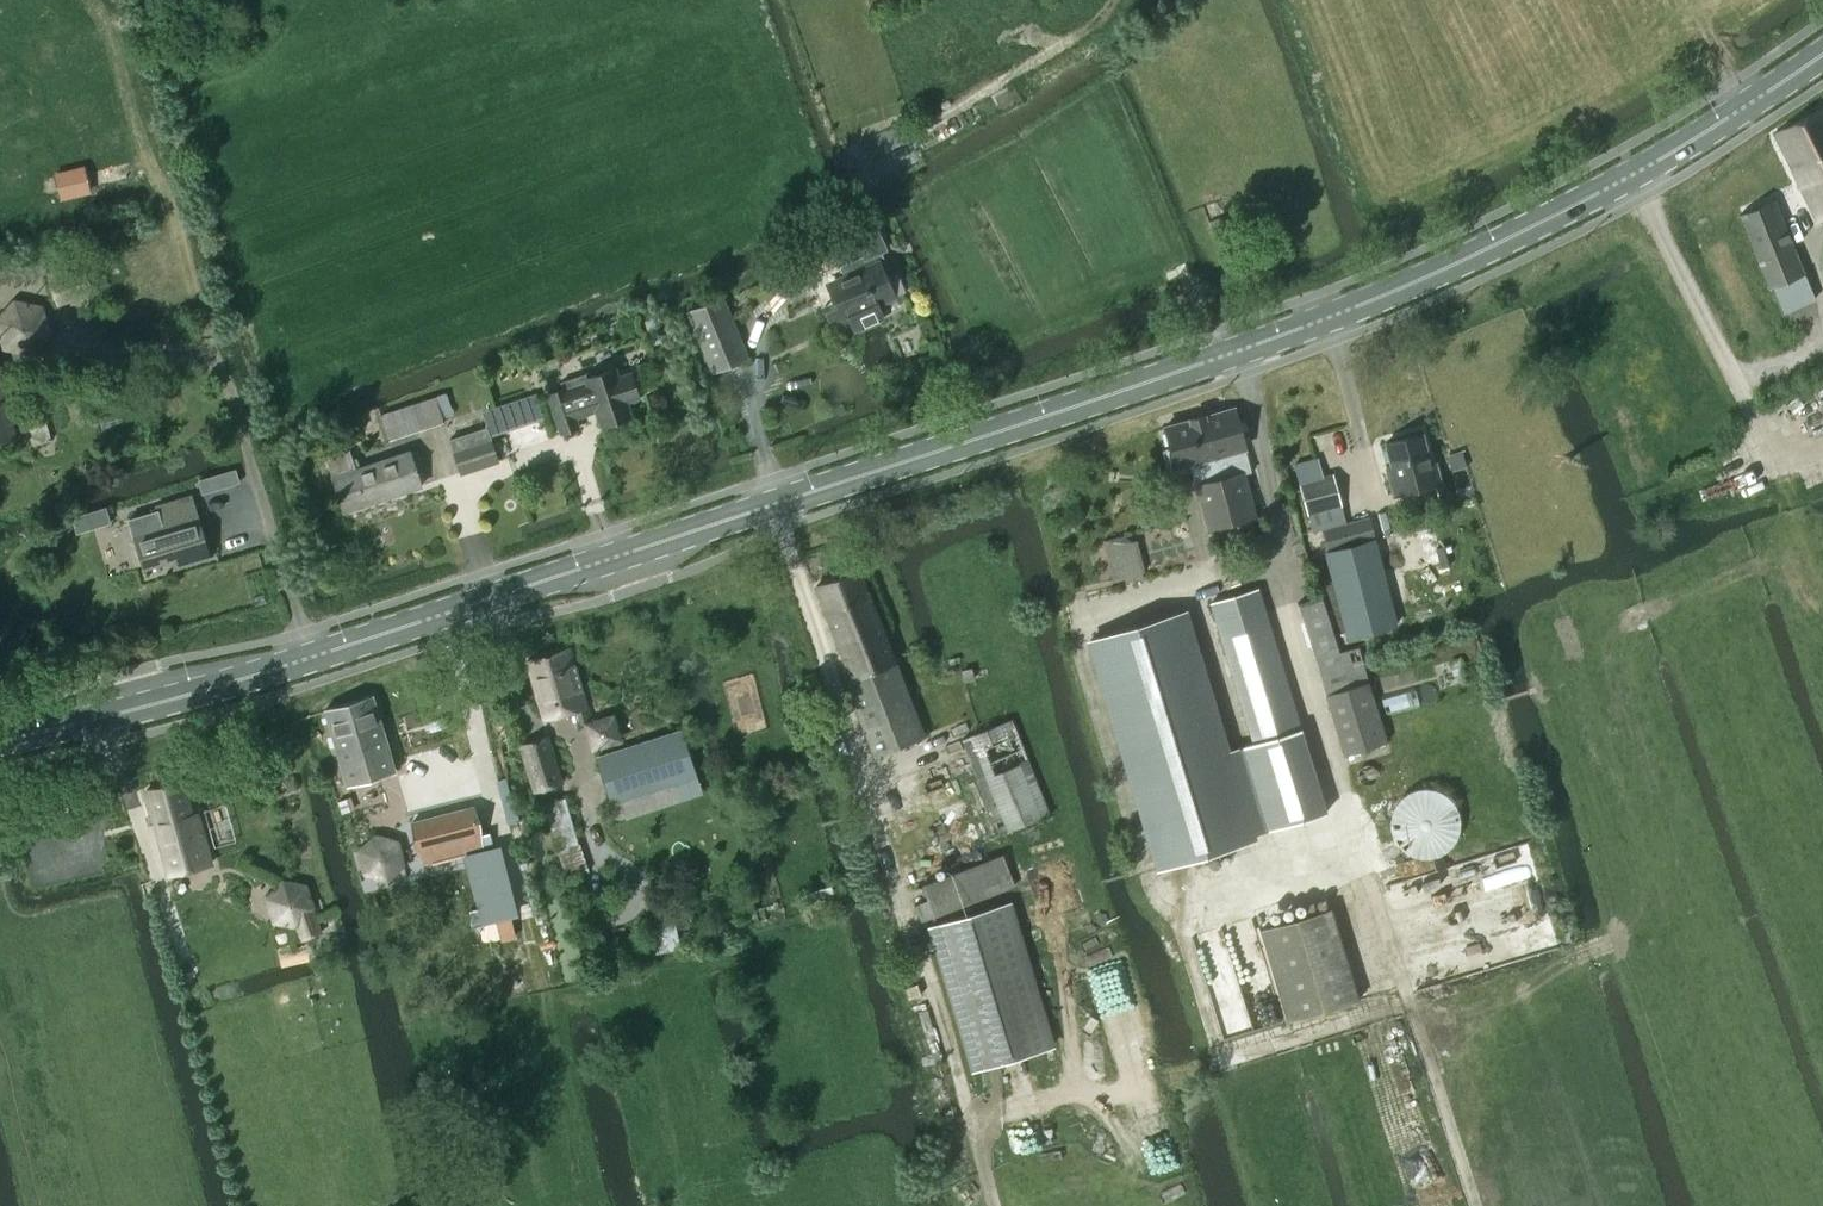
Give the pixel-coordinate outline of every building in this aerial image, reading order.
[(1773,134),(1818,219),(1822,216),(1822,107),(1773,134)] [(1773,200),(1739,214),(1778,308),(1813,294),(1773,200)] [(892,294),(876,259),(874,254),(887,249),(876,223),(853,232),(862,255),(840,265),(843,274),(826,281),(834,299),(823,304),(834,327),(850,320),(854,328),(882,316),(876,302),(892,294)] [(108,284),(98,252),(47,268),(57,300),(79,294),(108,284)] [(31,355),(51,333),(42,304),(13,299),(0,317),(0,335),(6,349),(31,355)] [(716,370),(745,358),(721,300),(692,313),(716,370)] [(617,368),(586,379),(584,373),(560,381),(563,390),(549,395),(562,433),(580,427),(577,418),(589,414),(588,411),(590,406),(595,404),(602,426),(633,415),(628,401),(640,397),(632,372),(619,376),(617,368)] [(15,435),(0,382),(0,439),(15,435)] [(493,409),(499,427),(545,411),(538,393),(493,409)] [(417,402),(380,415),(389,440),(425,428),(445,422),(443,417),(436,396),(417,402)] [(1243,473),(1251,471),(1234,407),(1164,426),(1175,466),(1190,462),(1207,528),(1255,515),(1243,473)] [(22,418),(30,446),(51,440),(43,412),(22,418)] [(1386,466),(1394,496),(1442,484),(1436,461),(1430,463),(1423,432),(1385,442),(1391,465),(1386,466)] [(491,439),(453,451),(460,472),(498,459),(491,439)] [(344,512),(365,505),(421,486),(410,451),(357,469),(350,448),(325,456),(332,477),(332,476),(344,512)] [(1452,470),(1467,466),(1463,450),(1447,455),(1452,470)] [(1348,638),(1395,627),(1385,587),(1368,516),(1345,522),(1333,473),(1323,475),(1319,457),(1300,462),(1305,481),(1300,482),(1312,532),(1321,530),(1323,539),(1348,638)] [(172,560),(174,567),(210,557),(191,495),(156,506),(163,528),(133,537),(143,569),(172,560)] [(925,734),(860,568),(817,585),(853,677),(847,680),(875,753),(925,734)] [(1259,588),(1211,603),(1254,743),(1245,746),(1262,803),(1244,809),(1252,834),(1256,833),(1263,830),(1327,811),(1315,772),(1259,588)] [(1322,596),(1298,603),(1313,651),(1344,754),(1386,741),(1358,646),(1339,652),(1322,596)] [(1188,609),(1087,639),(1156,869),(1258,838),(1256,833),(1252,834),(1244,809),(1262,803),(1245,746),(1231,750),(1188,609)] [(545,719),(586,708),(569,649),(528,661),(545,719)] [(347,782),(394,768),(373,695),(325,709),(347,782)] [(1004,833),(1053,813),(1014,719),(965,738),(1004,833)] [(600,757),(615,802),(696,776),(681,730),(600,757)] [(546,736),(521,744),(535,789),(561,781),(546,736)] [(884,785),(899,824),(952,804),(937,765),(884,785)] [(169,875),(212,863),(199,813),(194,815),(184,780),(147,790),(169,875)] [(1466,833),(1467,826),(1467,819),(1465,812),(1461,805),(1457,799),(1452,795),(1445,791),(1439,789),(1431,787),(1424,788),(1417,789),(1410,792),(1405,796),(1399,802),(1395,808),(1393,814),(1391,821),(1391,829),(1392,836),(1395,842),(1399,849),(1404,854),(1410,858),(1416,861),(1423,863),(1430,863),(1438,863),(1445,860),(1451,857),(1456,852),(1461,846),(1464,840),(1466,833)] [(413,821),(423,863),(483,848),(473,807),(413,821)] [(375,833),(357,850),(363,875),(388,882),(406,864),(400,839),(375,833)] [(929,899),(916,904),(924,924),(935,919),(934,917),(1015,886),(1003,854),(988,860),(952,873),(923,885),(929,899)] [(274,921),(296,925),(301,938),(321,932),(314,908),(306,885),(284,880),(267,899),(274,921)] [(1008,901),(930,925),(974,1069),(1052,1045),(1008,901)] [(1331,908),(1262,929),(1290,1019),(1358,998),(1331,908)]
